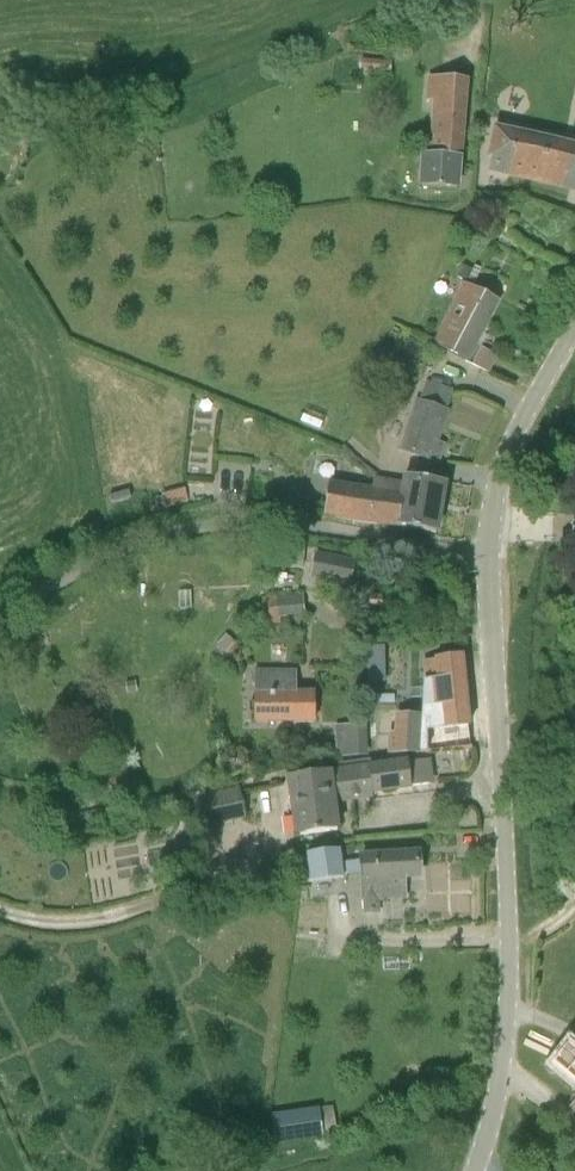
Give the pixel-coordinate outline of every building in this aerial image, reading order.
[(360,69),(391,71),(392,60),(361,58),(360,69)] [(465,81),(444,79),(428,77),(425,100),(433,101),(430,137),(422,137),(418,185),(457,188),(465,81)] [(572,148),(492,130),(485,161),(487,163),(486,169),(569,188),(570,185),(574,186),(574,148),(572,148)] [(468,278),(475,281),(481,268),(475,265),(473,269),(463,264),(457,277),(467,281),(468,278)] [(466,360),(497,300),(461,282),(433,343),(466,360)] [(375,353),(386,358),(390,350),(379,345),(375,353)] [(488,372),(497,355),(482,347),(473,364),(488,372)] [(413,371),(421,373),(424,365),(415,363),(413,371)] [(399,446),(436,459),(442,442),(433,439),(445,407),(416,398),(399,446)] [(445,482),(421,478),(404,475),(403,482),(374,478),(374,480),(404,484),(397,526),(399,526),(436,532),(445,482)] [(375,522),(397,526),(404,484),(374,480),(373,488),(331,481),(325,512),(355,519),(375,522)] [(188,501),(185,488),(162,494),(166,508),(188,501)] [(356,559),(315,550),(310,577),(350,585),(356,559)] [(269,584),(277,585),(277,572),(270,571),(269,584)] [(360,601),(382,602),(383,593),(360,592),(360,601)] [(303,613),(302,599),(302,594),(263,597),(263,602),(264,617),(263,624),(281,624),(281,615),(303,613)] [(216,644),(227,653),(237,643),(226,633),(216,644)] [(373,641),(372,676),(389,677),(390,642),(373,641)] [(420,754),(448,751),(472,748),(462,655),(437,657),(437,659),(426,660),(425,679),(421,679),(423,707),(435,706),(438,730),(421,731),(422,714),(395,713),(393,732),(387,732),(387,753),(420,754)] [(297,693),(296,670),(254,669),(253,722),(315,722),(315,693),(297,693)] [(137,692),(135,680),(125,682),(127,694),(137,692)] [(335,757),(367,755),(366,723),(334,725),(335,757)] [(428,759),(408,762),(408,758),(368,763),(332,768),(332,770),(336,801),(372,796),(372,792),(431,784),(428,759)] [(334,801),(336,801),(332,770),(286,776),(294,835),(337,830),(334,801)] [(221,791),(227,822),(246,818),(241,791),(240,787),(221,791)] [(227,822),(221,791),(202,795),(208,826),(227,822)] [(307,854),(312,882),(345,877),(344,874),(361,871),(362,860),(343,863),(341,849),(307,854)] [(378,898),(381,898),(405,897),(404,875),(420,875),(419,852),(361,853),(362,860),(361,871),(361,898),(365,898),(366,910),(378,909),(378,898)] [(574,1080),(574,1047),(568,1042),(553,1062),(574,1080)] [(337,1133),(333,1106),(321,1108),(325,1135),(337,1133)] [(321,1136),(317,1107),(273,1113),(277,1143),(321,1136)]
